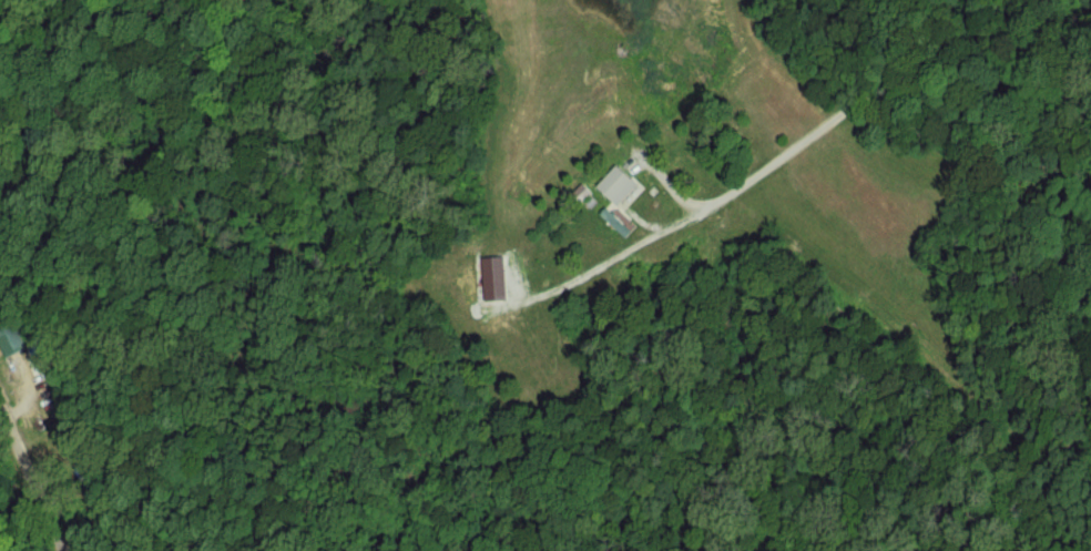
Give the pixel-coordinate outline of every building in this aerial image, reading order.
[(640,185),(619,167),(600,188),(621,207),(640,185)] [(12,360),(30,351),(17,324),(0,332),(0,335),(12,360)]
